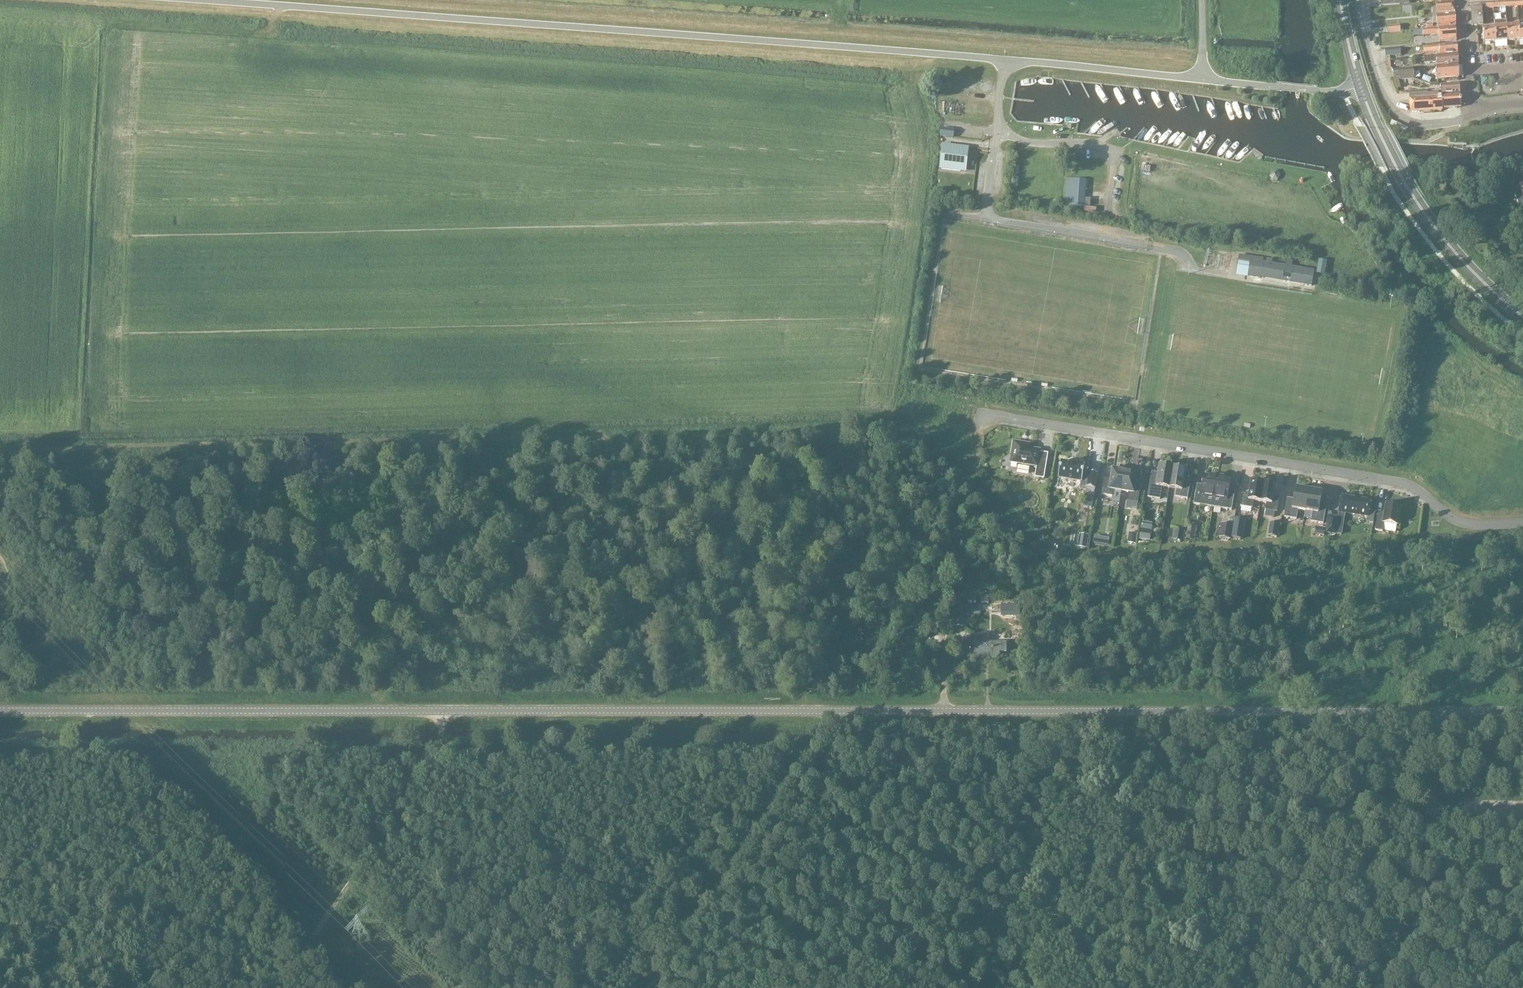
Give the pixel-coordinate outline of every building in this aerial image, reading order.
[(1454,2),(1436,3),(1436,12),(1455,11),(1454,2)] [(1493,4),(1493,3),(1485,3),(1481,3),(1481,4),(1479,4),(1478,4),(1478,8),(1481,7),(1482,8),(1482,12),(1486,12),(1486,9),(1493,8),(1493,4)] [(1482,8),(1481,7),(1478,8),(1471,8),(1472,26),(1483,25),(1482,12),(1482,8)] [(1426,25),(1426,29),(1437,28),(1456,27),(1455,14),(1436,16),(1437,24),(1426,25)] [(1494,22),(1495,28),(1495,42),(1507,41),(1506,27),(1506,21),(1494,22)] [(1514,27),(1506,27),(1507,41),(1519,40),(1518,27),(1519,27),(1519,26),(1518,26),(1518,22),(1514,22),(1514,27)] [(1426,29),(1422,30),(1423,36),(1439,35),(1439,42),(1456,40),(1455,27),(1437,29),(1437,28),(1426,29)] [(1483,43),(1495,42),(1495,28),(1482,29),(1483,43)] [(1439,51),(1440,56),(1457,55),(1457,45),(1423,48),(1423,52),(1439,51)] [(1386,49),(1386,56),(1400,55),(1400,48),(1386,49)] [(1458,65),(1457,55),(1440,56),(1424,58),(1424,64),(1436,63),(1436,67),(1458,65)] [(1458,66),(1436,68),(1437,80),(1459,78),(1458,66)] [(1413,69),(1403,70),(1404,80),(1420,78),(1419,72),(1413,73),(1413,69)] [(1396,80),(1404,80),(1403,70),(1392,71),(1393,81),(1394,81),(1395,87),(1398,86),(1396,80)] [(1391,94),(1395,92),(1389,80),(1385,82),(1391,94)] [(1408,93),(1409,99),(1441,97),(1441,95),(1459,93),(1459,85),(1440,86),(1441,91),(1428,92),(1428,91),(1408,93)] [(1460,105),(1459,93),(1441,95),(1441,97),(1409,99),(1410,113),(1442,111),(1442,109),(1457,108),(1457,106),(1459,105),(1460,105)] [(1408,128),(1391,121),(1390,125),(1406,132),(1408,128)] [(941,136),(953,138),(954,130),(942,129),(941,136)] [(963,148),(944,145),(941,169),(960,171),(963,148)] [(1269,177),(1273,181),(1278,180),(1280,175),(1277,171),(1271,171),(1269,177)] [(1504,187),(1512,184),(1509,178),(1502,181),(1504,187)] [(1067,180),(1065,206),(1083,208),(1086,181),(1067,180)] [(1518,182),(1520,189),(1514,192),(1522,215),(1522,219),(1522,180),(1518,182)] [(1261,278),(1311,286),(1314,271),(1292,267),(1293,261),(1285,260),(1284,266),(1263,263),(1264,260),(1251,258),(1239,256),(1238,264),(1249,266),(1248,277),(1261,279),(1261,278)] [(1324,275),(1327,261),(1319,260),(1317,274),(1324,275)] [(1035,478),(1044,479),(1046,463),(1038,462),(1040,451),(1023,448),(1024,444),(1013,442),(1010,462),(1036,467),(1035,478)] [(1061,462),(1061,463),(1058,478),(1082,482),(1082,481),(1088,482),(1087,488),(1094,489),(1097,475),(1089,473),(1089,475),(1083,473),(1084,466),(1076,465),(1076,464),(1069,463),(1068,464),(1061,462)] [(1162,488),(1169,489),(1172,468),(1159,466),(1157,481),(1150,480),(1147,497),(1160,499),(1162,488)] [(1185,471),(1172,468),(1169,489),(1176,490),(1175,497),(1187,499),(1190,486),(1183,485),(1185,471)] [(1114,489),(1121,491),(1124,474),(1120,473),(1121,471),(1114,469),(1112,480),(1104,479),(1101,494),(1113,496),(1114,489)] [(1129,472),(1129,475),(1124,474),(1121,491),(1129,492),(1128,501),(1138,502),(1141,485),(1134,484),(1136,473),(1129,472)] [(1193,504),(1212,507),(1218,476),(1210,475),(1210,477),(1204,476),(1202,492),(1196,491),(1193,504)] [(1225,478),(1218,476),(1212,507),(1231,511),(1234,497),(1228,496),(1230,480),(1225,480),(1225,478)] [(1254,501),(1260,502),(1263,484),(1251,482),(1249,494),(1242,493),(1240,507),(1253,509),(1254,501)] [(1275,486),(1263,484),(1260,502),(1266,503),(1265,511),(1277,513),(1279,499),(1273,498),(1275,486)] [(1298,510),(1305,511),(1308,491),(1296,489),(1293,503),(1287,502),(1284,517),(1296,519),(1298,510)] [(1319,507),(1321,493),(1308,491),(1305,511),(1312,512),(1311,522),(1323,524),(1326,508),(1319,507)] [(1371,502),(1371,501),(1341,496),(1341,497),(1338,517),(1335,534),(1342,536),(1345,513),(1368,517),(1367,523),(1373,524),(1376,505),(1371,504),(1371,502)] [(1386,504),(1384,516),(1377,515),(1375,531),(1382,532),(1384,524),(1397,526),(1401,506),(1386,504)] [(1335,534),(1338,517),(1328,515),(1325,533),(1335,534)] [(1244,521),(1234,519),(1231,538),(1241,539),(1244,521)] [(1279,524),(1270,522),(1268,536),(1277,537),(1279,524)] [(1233,526),(1221,524),(1219,538),(1230,540),(1233,526)] [(1188,525),(1186,539),(1194,540),(1197,527),(1188,525)] [(1152,531),(1141,529),(1139,540),(1150,541),(1152,531)] [(1174,530),(1172,540),(1183,542),(1185,532),(1174,530)] [(1135,544),(1137,534),(1129,532),(1127,543),(1135,544)] [(965,618),(980,619),(980,608),(965,607),(965,618)] [(963,611),(954,611),(954,627),(963,627),(963,611)] [(1006,643),(989,643),(989,634),(983,634),(983,635),(974,635),(974,643),(974,657),(1000,657),(1000,652),(1006,652),(1006,643)]
